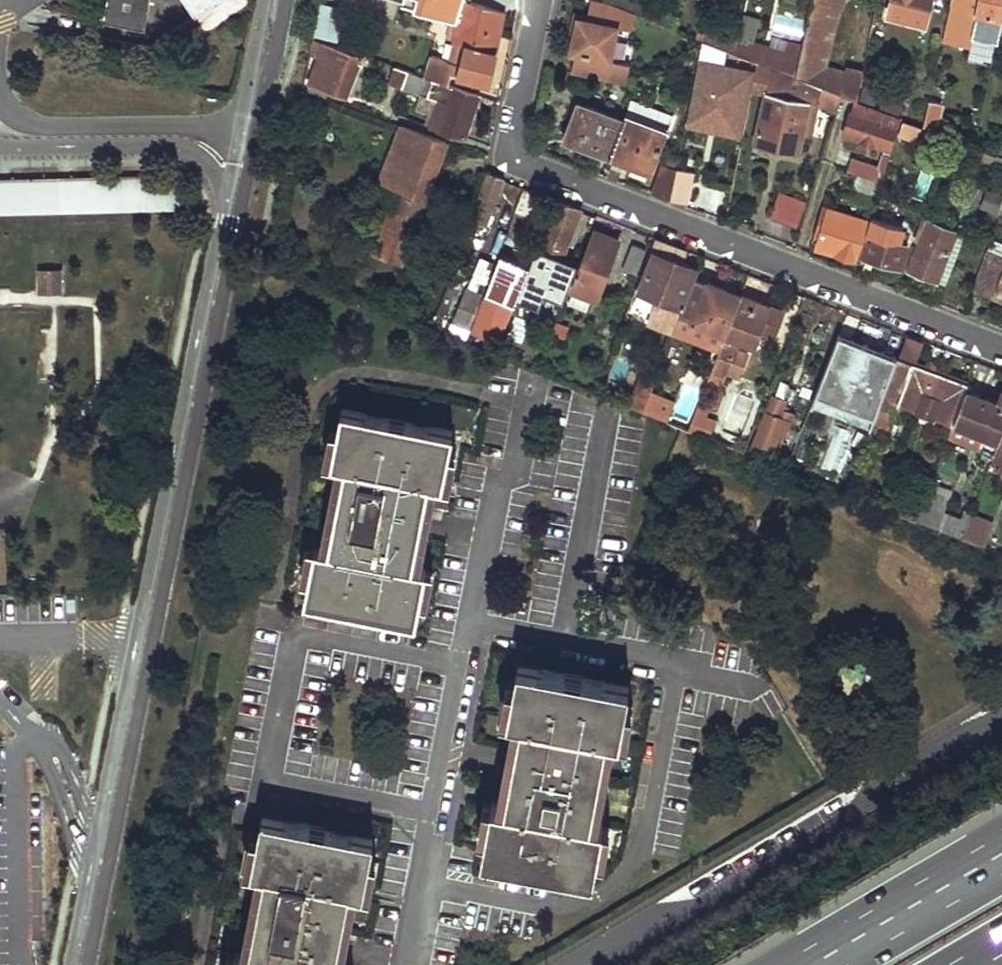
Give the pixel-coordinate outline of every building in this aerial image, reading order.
[(103,19),(145,27),(151,0),(108,0),(103,19)] [(196,12),(212,1),(214,4),(219,0),(188,0),(196,12)] [(403,4),(458,21),(496,32),(501,12),(471,2),(465,0),(404,0),(403,4)] [(634,0),(604,0),(644,15),(669,26),(673,27),(676,16),(634,0)] [(800,41),(793,74),(840,92),(856,98),(861,70),(847,66),(846,69),(833,66),(832,68),(822,65),(839,0),(809,0),(800,41)] [(887,12),(924,22),(929,0),(889,0),(887,12)] [(975,15),(980,16),(977,31),(998,36),(1001,17),(1001,0),(979,0),(975,15)] [(343,10),(317,6),(312,32),(338,37),(343,10)] [(617,24),(578,17),(572,51),(576,52),(572,72),(627,83),(630,61),(611,58),(617,24)] [(486,82),(496,32),(458,21),(452,42),(464,45),(458,75),(486,82)] [(736,39),(705,28),(701,38),(734,50),(736,39)] [(781,50),(736,37),(736,39),(734,50),(756,60),(768,64),(793,74),(800,41),(786,36),(781,50)] [(325,43),(311,39),(307,54),(319,56),(325,43)] [(362,55),(325,43),(319,56),(310,82),(345,94),(362,55)] [(703,48),(701,60),(721,63),(723,51),(703,48)] [(454,61),(432,54),(425,76),(447,83),(454,61)] [(750,86),(763,89),(768,64),(756,60),(750,86)] [(747,71),(704,61),(693,108),(739,119),(747,71)] [(768,64),(763,89),(751,139),(796,149),(806,99),(835,108),(840,92),(793,74),(768,64)] [(406,70),(394,66),(388,83),(400,87),(406,70)] [(425,76),(406,70),(400,87),(438,100),(430,126),(463,138),(478,94),(447,83),(425,76)] [(900,116),(856,98),(853,109),(849,109),(843,130),(890,147),(900,116)] [(672,116),(630,99),(622,119),(610,149),(628,158),(625,165),(648,173),(672,116)] [(622,119),(585,104),(569,143),(607,158),(607,157),(610,149),(622,119)] [(401,126),(380,177),(403,187),(399,198),(420,206),(444,142),(401,126)] [(993,152),(978,146),(974,156),(990,162),(993,152)] [(628,158),(610,149),(607,157),(625,165),(628,158)] [(884,167),(848,157),(844,168),(855,172),(860,174),(880,180),(884,167)] [(674,166),(660,160),(648,190),(667,198),(667,197),(674,166)] [(690,169),(674,166),(667,197),(683,201),(690,169)] [(502,177),(487,172),(471,218),(485,223),(502,177)] [(880,180),(860,174),(855,172),(851,184),(857,186),(853,199),(872,205),(880,180)] [(0,174),(0,209),(178,208),(178,173),(0,174)] [(982,181),(969,176),(956,210),(969,214),(982,181)] [(802,201),(775,190),(765,216),(791,226),(802,201)] [(1001,198),(1001,197),(986,192),(981,210),(997,215),(1001,198)] [(420,206),(399,198),(395,209),(416,217),(420,206)] [(555,199),(535,254),(532,253),(528,263),(519,287),(531,293),(545,258),(557,263),(577,208),(555,199)] [(395,209),(388,206),(377,236),(405,247),(416,217),(395,209)] [(864,220),(824,207),(818,211),(812,231),(817,233),(815,239),(833,245),(831,251),(852,258),(864,220)] [(900,225),(869,216),(858,252),(900,265),(906,244),(894,240),(900,225)] [(485,223),(471,218),(465,233),(480,238),(485,223)] [(924,218),(905,268),(934,279),(954,229),(924,218)] [(954,229),(934,279),(942,282),(962,232),(954,229)] [(617,239),(593,230),(571,291),(573,292),(591,299),(595,300),(617,239)] [(683,249),(653,237),(635,287),(656,296),(647,322),(673,331),(694,276),(697,267),(680,261),(683,249)] [(989,237),(986,247),(1001,253),(1001,242),(989,237)] [(833,245),(815,239),(813,246),(831,251),(833,245)] [(644,247),(629,242),(620,268),(634,273),(644,247)] [(986,247),(970,286),(1001,299),(1001,253),(986,247)] [(528,263),(499,252),(489,279),(483,296),(471,328),(499,340),(512,307),(518,291),(519,287),(528,263)] [(36,289),(62,289),(63,264),(37,264),(36,289)] [(739,293),(694,276),(673,331),(693,339),(705,334),(708,328),(724,334),(739,293)] [(553,323),(566,291),(548,284),(536,317),(553,323)] [(483,296),(466,289),(455,321),(471,328),(483,296)] [(591,299),(573,292),(568,302),(587,309),(591,299)] [(781,309),(739,293),(724,334),(712,364),(724,369),(733,346),(737,338),(752,343),(757,329),(771,334),(781,309)] [(826,378),(820,376),(801,425),(820,433),(832,405),(839,407),(870,323),(849,315),(826,378)] [(906,335),(898,358),(918,365),(926,342),(906,335)] [(745,351),(733,346),(724,369),(737,373),(745,351)] [(898,358),(896,357),(884,392),(890,395),(887,401),(890,402),(950,425),(952,423),(964,390),(966,384),(937,373),(928,369),(918,365),(898,358)] [(930,363),(928,369),(937,373),(939,366),(930,363)] [(654,379),(639,374),(627,406),(643,412),(650,392),(654,379)] [(964,390),(952,423),(981,434),(988,437),(998,440),(1001,428),(1001,388),(996,403),(964,390)] [(674,402),(650,392),(643,412),(667,421),(674,402)] [(788,399),(771,392),(750,449),(768,455),(775,437),(780,439),(790,408),(786,406),(788,399)] [(890,395),(884,392),(879,405),(887,408),(890,402),(887,401),(890,395)] [(707,406),(698,403),(696,406),(692,416),(688,429),(706,437),(713,419),(704,416),(707,406)] [(887,408),(879,405),(870,429),(884,434),(893,410),(887,408)] [(389,418),(342,409),(331,462),(342,465),(327,548),(314,544),(303,601),(349,611),(352,602),(365,606),(363,613),(411,624),(423,567),(410,565),(427,482),(440,485),(440,480),(448,482),(454,453),(446,451),(450,432),(403,421),(401,430),(388,428),(389,418)] [(981,434),(952,423),(950,425),(946,436),(976,448),(981,434)] [(998,440),(988,437),(985,445),(994,449),(995,446),(998,440)] [(1001,470),(1001,439),(999,447),(992,466),(1001,470)] [(951,492),(928,483),(923,496),(915,518),(962,536),(967,522),(943,513),(951,492)] [(917,494),(907,490),(899,512),(909,515),(917,494)] [(923,496),(917,494),(909,515),(915,518),(923,496)] [(994,520),(971,512),(968,519),(992,527),(994,520)] [(992,527),(968,519),(967,522),(962,536),(985,545),(992,527)] [(566,673),(516,664),(506,718),(518,721),(503,800),(491,798),(480,855),(530,864),(531,855),(543,857),(541,867),(590,876),(601,819),(590,816),(605,738),(617,740),(627,684),(580,676),(580,673),(567,671),(566,673)] [(271,829),(260,882),(273,885),(255,964),(346,964),(358,902),(371,904),(382,851),(334,841),(333,850),(318,847),(320,838),(271,829)]
